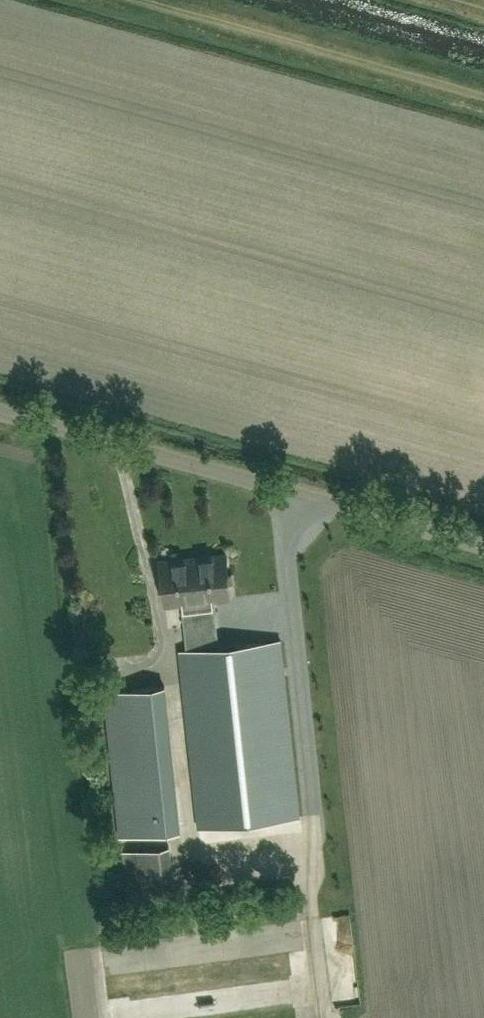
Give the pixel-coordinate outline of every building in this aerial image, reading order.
[(222,826),(300,817),(281,641),(219,647),(214,600),(231,598),(226,555),(193,558),(222,826)] [(222,826),(193,558),(160,562),(165,605),(182,604),(187,651),(180,652),(199,828),(222,826)] [(120,837),(180,831),(165,687),(105,693),(120,837)] [(123,851),(128,901),(175,895),(170,846),(123,851)] [(108,944),(110,970),(140,969),(139,954),(171,952),(170,940),(108,944)]
